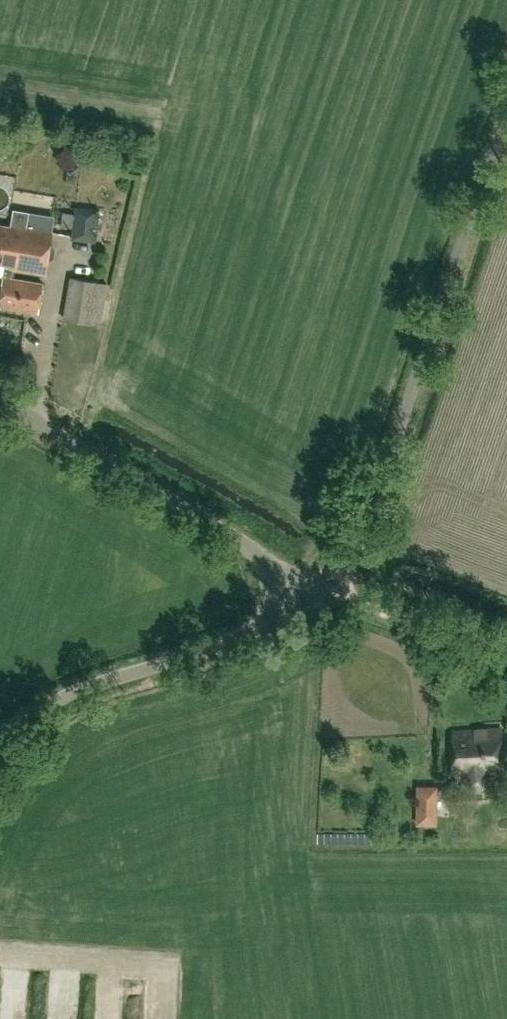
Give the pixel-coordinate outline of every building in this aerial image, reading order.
[(74,206),(70,239),(95,242),(99,209),(74,206)] [(13,224),(11,224),(10,226),(0,224),(0,264),(4,264),(0,287),(0,306),(37,312),(42,284),(12,278),(14,268),(45,274),(52,231),(13,224)] [(98,322),(104,284),(69,278),(63,316),(98,322)] [(452,771),(466,770),(467,786),(488,785),(487,770),(504,769),(501,727),(450,728),(452,771)] [(440,823),(438,787),(420,788),(421,824),(440,823)]
